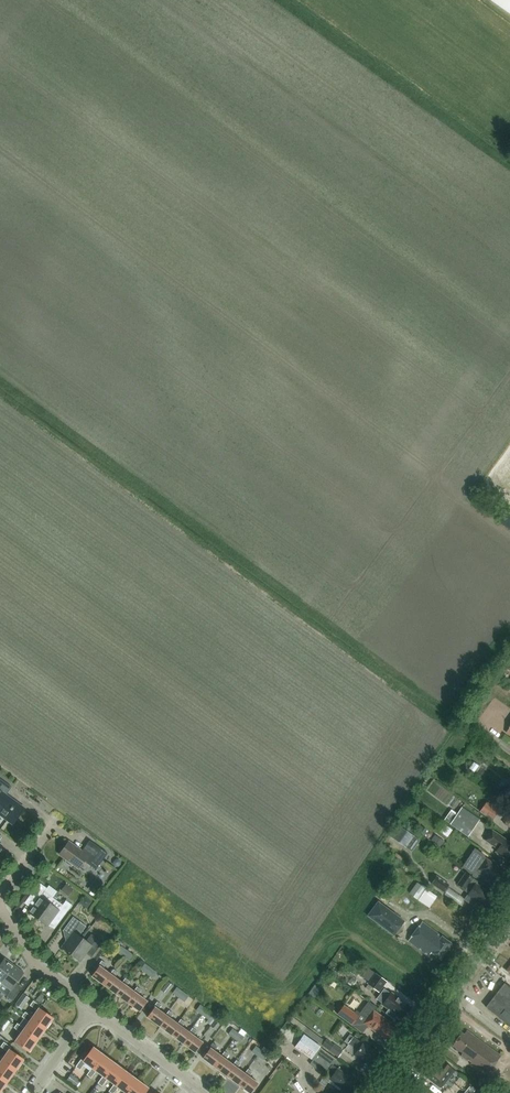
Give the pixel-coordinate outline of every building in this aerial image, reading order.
[(509,13),(509,0),(492,0),(509,13)] [(12,824),(24,808),(6,795),(11,787),(0,779),(0,815),(12,824)] [(487,801),(480,812),(492,820),(499,810),(487,801)] [(476,826),(451,810),(444,820),(468,837),(476,826)] [(397,825),(389,837),(407,849),(415,837),(397,825)] [(419,831),(425,835),(429,830),(422,826),(419,831)] [(497,834),(491,830),(484,840),(498,849),(496,851),(509,861),(509,843),(497,834)] [(441,847),(445,841),(434,834),(430,840),(441,847)] [(65,863),(69,865),(72,865),(73,864),(79,868),(84,861),(92,867),(100,856),(87,847),(83,853),(68,842),(59,854),(66,859),(65,860),(65,863)] [(505,871),(486,858),(477,852),(468,864),(465,862),(462,867),(472,874),(477,867),(479,869),(478,871),(488,878),(491,878),(497,882),(499,878),(501,877),(505,871)] [(121,861),(118,859),(115,859),(113,862),(113,865),(116,867),(119,867),(121,864),(121,861)] [(470,892),(468,895),(464,900),(472,905),(476,900),(482,905),(490,893),(476,884),(477,882),(466,873),(458,884),(466,889),(470,892)] [(435,876),(430,884),(444,893),(449,885),(435,876)] [(96,878),(88,889),(95,894),(103,883),(96,878)] [(53,898),(44,891),(46,888),(39,883),(30,895),(37,900),(28,913),(37,920),(50,902),(53,898)] [(66,883),(61,891),(66,895),(72,888),(66,883)] [(87,908),(92,902),(85,896),(80,903),(87,908)] [(53,898),(50,902),(37,920),(47,926),(56,914),(62,918),(72,905),(66,900),(63,904),(53,898)] [(405,922),(378,902),(368,917),(395,936),(405,922)] [(86,926),(80,922),(73,917),(62,931),(69,936),(61,948),(70,955),(82,938),(79,935),(86,926)] [(423,922),(409,941),(429,956),(432,952),(441,959),(452,944),(423,922)] [(82,938),(70,955),(79,962),(87,951),(93,955),(102,942),(91,934),(86,941),(82,938)] [(120,946),(116,952),(122,956),(126,950),(120,946)] [(126,950),(122,956),(129,960),(133,954),(126,950)] [(14,966),(4,958),(0,964),(0,982),(1,983),(14,966)] [(111,975),(110,974),(103,968),(106,963),(102,960),(98,965),(99,966),(92,976),(104,985),(111,975)] [(144,963),(140,969),(146,973),(150,968),(144,963)] [(14,966),(1,983),(11,990),(15,985),(24,973),(14,966)] [(156,972),(150,968),(146,973),(152,978),(156,972)] [(113,969),(110,974),(111,975),(104,985),(116,993),(123,983),(122,983),(114,977),(118,972),(113,969)] [(367,984),(378,992),(386,981),(374,973),(367,984)] [(125,978),(122,983),(123,983),(116,993),(128,1002),(135,992),(134,991),(126,986),(130,981),(125,978)] [(173,985),(167,981),(160,990),(167,994),(173,985)] [(487,1009),(509,1026),(509,987),(505,984),(487,1009)] [(20,989),(15,985),(11,990),(6,996),(12,1000),(20,989)] [(137,987),(134,991),(135,992),(128,1002),(140,1011),(147,1001),(138,994),(141,990),(137,987)] [(172,992),(178,997),(182,991),(176,987),(172,992)] [(380,995),(377,999),(383,1003),(382,1004),(388,1008),(385,1013),(395,1020),(398,1016),(403,1019),(412,1008),(391,993),(390,995),(383,990),(380,995)] [(188,995),(182,991),(178,997),(184,1001),(188,995)] [(29,998),(22,993),(15,1004),(22,1009),(29,998)] [(40,994),(35,1000),(39,1002),(44,996),(40,994)] [(37,1010),(32,1017),(31,1019),(45,1029),(53,1017),(39,1008),(40,1006),(33,1000),(30,1005),(37,1010)] [(342,1008),(337,1014),(363,1033),(368,1026),(384,1038),(386,1035),(390,1038),(396,1030),(389,1025),(391,1023),(373,1010),(376,1006),(368,1001),(359,1013),(357,1011),(355,1013),(344,1005),(342,1008)] [(167,1015),(166,1015),(158,1009),(161,1005),(157,1002),(154,1006),(155,1007),(147,1017),(159,1026),(167,1015)] [(199,1004),(196,1009),(202,1014),(205,1009),(199,1004)] [(202,1014),(208,1018),(211,1013),(205,1009),(202,1014)] [(169,1010),(166,1015),(167,1015),(159,1026),(171,1034),(178,1024),(177,1023),(170,1018),(173,1013),(169,1010)] [(29,1021),(24,1028),(23,1030),(37,1040),(45,1029),(31,1019),(32,1017),(25,1012),(22,1016),(29,1021)] [(216,1031),(223,1021),(216,1017),(210,1026),(216,1031)] [(180,1019),(177,1023),(178,1024),(171,1034),(183,1043),(190,1033),(189,1032),(182,1027),(185,1022),(180,1019)] [(23,1030),(24,1028),(17,1023),(14,1028),(21,1033),(14,1041),(28,1051),(37,1040),(23,1030)] [(192,1028),(189,1032),(190,1033),(183,1043),(195,1052),(202,1042),(193,1035),(197,1031),(192,1028)] [(231,1028),(227,1034),(233,1038),(237,1033),(231,1028)] [(241,1028),(237,1033),(233,1038),(240,1043),(247,1033),(241,1028)] [(470,1064),(487,1076),(502,1056),(468,1032),(464,1036),(461,1035),(453,1046),(464,1054),(462,1056),(471,1062),(470,1064)] [(312,1058),(309,1062),(331,1078),(330,1079),(349,1092),(357,1083),(338,1068),(337,1069),(333,1065),(337,1060),(320,1047),(321,1046),(304,1034),(295,1047),(312,1058)] [(363,1044),(353,1037),(349,1043),(358,1050),(354,1055),(369,1066),(378,1053),(364,1043),(363,1044)] [(338,1057),(342,1050),(327,1039),(322,1045),(338,1057)] [(7,1052),(2,1058),(1,1060),(15,1070),(23,1059),(9,1049),(11,1047),(4,1042),(0,1047),(7,1052)] [(222,1057),(221,1056),(214,1050),(217,1046),(213,1043),(209,1047),(210,1048),(203,1058),(215,1067),(222,1057)] [(251,1051),(257,1055),(261,1049),(255,1045),(251,1051)] [(263,1046),(261,1049),(257,1055),(263,1059),(269,1050),(263,1046)] [(93,1068),(104,1055),(92,1047),(82,1060),(80,1059),(75,1066),(79,1069),(85,1062),(91,1067),(93,1068)] [(224,1051),(221,1056),(222,1057),(215,1067),(227,1076),(234,1066),(233,1065),(225,1059),(229,1055),(224,1051)] [(93,1068),(91,1067),(86,1074),(90,1078),(96,1070),(102,1075),(105,1077),(115,1063),(104,1055),(93,1068)] [(7,1082),(15,1070),(1,1060),(2,1058),(0,1057),(0,1077),(7,1082)] [(236,1060),(233,1065),(234,1066),(227,1076),(239,1084),(246,1074),(245,1073),(237,1068),(240,1063),(236,1060)] [(425,1074),(442,1088),(456,1072),(444,1062),(441,1066),(436,1062),(425,1074)] [(105,1077),(102,1075),(97,1083),(101,1086),(107,1079),(113,1083),(116,1085),(126,1072),(115,1063),(105,1077)] [(245,1073),(246,1074),(239,1084),(250,1092),(251,1092),(258,1083),(249,1077),(252,1072),(248,1069),(245,1073)] [(480,1074),(476,1071),(472,1078),(476,1081),(480,1074)] [(113,1083),(108,1091),(111,1092),(113,1092),(118,1087),(125,1092),(126,1092),(127,1092),(137,1080),(126,1072),(116,1085),(113,1083)] [(71,1073),(66,1080),(76,1087),(80,1080),(71,1073)] [(492,1085),(502,1092),(509,1092),(509,1091),(509,1088),(497,1078),(492,1085)] [(148,1088),(137,1080),(127,1092),(145,1092),(148,1088)] [(462,1092),(463,1092),(473,1092),(476,1089),(471,1085),(466,1091),(464,1090),(462,1092)]
